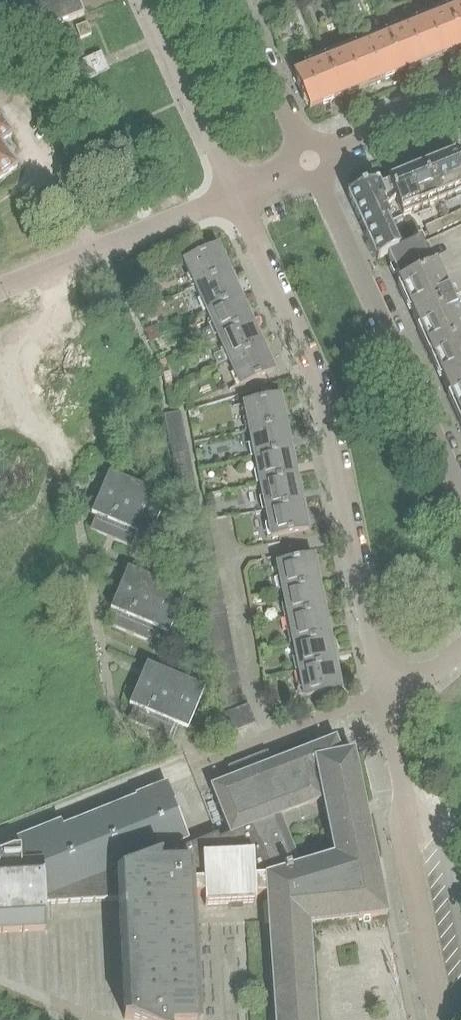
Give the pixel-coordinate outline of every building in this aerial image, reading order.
[(83,16),(77,0),(0,0),(0,49),(83,16)] [(460,50),(460,8),(437,18),(452,54),(460,50)] [(441,58),(452,54),(437,18),(409,29),(422,62),(438,55),(441,58)] [(91,35),(86,24),(75,28),(79,39),(91,35)] [(420,63),(422,62),(409,29),(380,41),(395,77),(419,67),(420,63)] [(395,77),(380,41),(352,53),(364,85),(377,80),(380,83),(395,77)] [(364,85),(352,53),(323,64),(337,100),(359,91),(360,87),(364,85)] [(79,65),(86,81),(107,71),(100,56),(79,65)] [(337,100),(323,64),(293,77),(308,111),(337,100)] [(0,70),(0,88),(9,82),(0,70)] [(10,139),(0,125),(0,147),(10,139)] [(16,171),(0,150),(0,183),(16,171)] [(456,151),(421,165),(437,203),(460,193),(460,164),(456,151)] [(402,217),(437,203),(421,165),(387,179),(388,183),(393,195),(402,217)] [(380,200),(393,195),(388,183),(378,187),(376,183),(351,193),(349,200),(361,227),(387,215),(380,200)] [(443,219),(447,228),(460,222),(460,211),(443,219)] [(376,261),(388,256),(397,251),(386,223),(390,221),(387,215),(361,227),(376,261)] [(428,236),(447,228),(443,219),(424,227),(428,236)] [(415,242),(397,251),(388,256),(400,284),(432,269),(419,240),(426,237),(423,230),(412,235),(415,242)] [(183,263),(194,289),(230,273),(218,247),(183,263)] [(455,314),(434,268),(432,269),(400,284),(399,284),(429,351),(460,337),(460,326),(455,314)] [(194,289),(206,313),(241,298),(230,273),(194,289)] [(208,341),(217,337),(252,322),(241,298),(206,313),(213,329),(204,333),(208,341)] [(219,366),(229,361),(263,346),(252,322),(217,337),(224,352),(214,357),(219,366)] [(429,351),(460,420),(460,337),(429,351)] [(274,371),(263,346),(229,361),(240,386),(274,371)] [(285,424),(280,396),(243,404),(248,431),(285,424)] [(209,523),(208,521),(202,522),(181,411),(164,415),(186,528),(209,523)] [(285,424),(248,431),(254,458),(291,450),(285,424)] [(291,450),(254,458),(259,484),(296,476),(291,450)] [(154,494),(157,488),(115,470),(90,530),(131,548),(137,536),(149,541),(166,499),(154,494)] [(296,476),(259,484),(264,510),(301,502),(296,476)] [(301,502),(264,510),(270,537),(307,529),(301,502)] [(209,523),(186,528),(189,539),(211,536),(209,523)] [(215,558),(211,536),(189,539),(193,563),(215,558)] [(319,582),(313,555),(276,563),(282,590),(319,582)] [(173,589),(174,588),(176,583),(134,566),(133,568),(109,625),(150,643),(155,631),(168,636),(186,594),(173,589)] [(319,582),(282,590),(287,617),(324,609),(319,582)] [(324,609),(287,617),(293,643),(330,635),(324,609)] [(330,635),(293,643),(298,669),(335,661),(330,635)] [(335,661),(298,669),(304,696),(340,688),(335,661)] [(193,685),(193,684),(195,679),(153,662),(146,678),(129,720),(168,737),(170,738),(171,737),(175,727),(187,732),(205,690),(193,685)] [(242,695),(220,702),(224,715),(224,716),(247,708),(242,695)] [(247,708),(224,716),(231,734),(253,725),(247,708)] [(310,931),(386,915),(369,831),(353,752),(341,754),(338,736),(275,762),(267,751),(229,766),(232,778),(211,786),(229,835),(219,839),(218,835),(181,850),(179,845),(188,840),(173,803),(174,802),(167,784),(134,796),(135,798),(62,826),(60,822),(9,841),(9,850),(0,854),(0,934),(46,932),(44,903),(117,902),(123,1019),(124,1019),(198,1019),(191,896),(204,895),(205,906),(256,903),(255,897),(266,896),(269,940),(275,1019),(315,1019),(310,931)]
